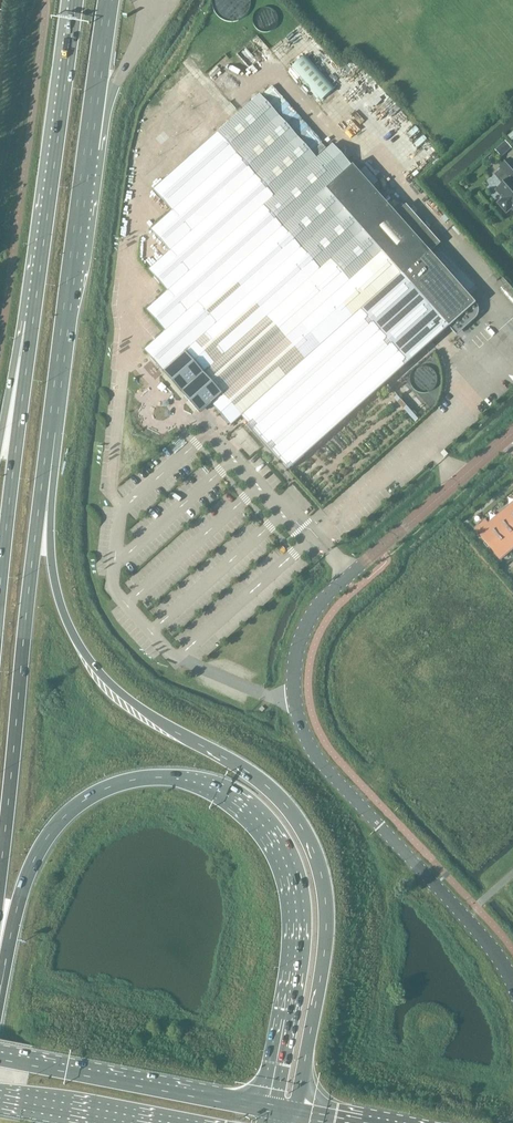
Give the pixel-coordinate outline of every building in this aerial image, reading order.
[(246,14),(249,8),(250,1),(249,0),(212,0),(212,4),(213,10),(217,16),(222,20),(229,22),(235,21),(241,18),(246,14)] [(266,33),(271,31),(275,27),(277,22),(276,17),(273,13),(269,10),(264,9),(259,11),(255,15),(253,20),(254,25),(256,29),(261,32),(266,33)] [(291,66),(321,100),(334,88),(304,54),(291,66)] [(166,330),(144,350),(163,372),(185,397),(186,397),(201,414),(211,405),(212,405),(231,426),(243,415),(290,469),(440,335),(450,326),(451,327),(458,322),(463,328),(474,319),(468,312),(475,306),(429,255),(439,246),(422,226),(415,232),(411,236),(410,234),(398,220),(333,147),(317,162),(260,98),(153,193),(173,214),(166,220),(152,233),(168,252),(150,268),(169,290),(147,309),(166,330)] [(494,150),(499,156),(510,147),(505,141),(494,150)] [(501,169),(505,174),(499,180),(504,185),(497,192),(504,199),(499,204),(507,213),(512,209),(512,210),(512,163),(510,160),(501,169)] [(474,530),(500,560),(512,549),(512,504),(489,524),(485,520),(474,530)]
